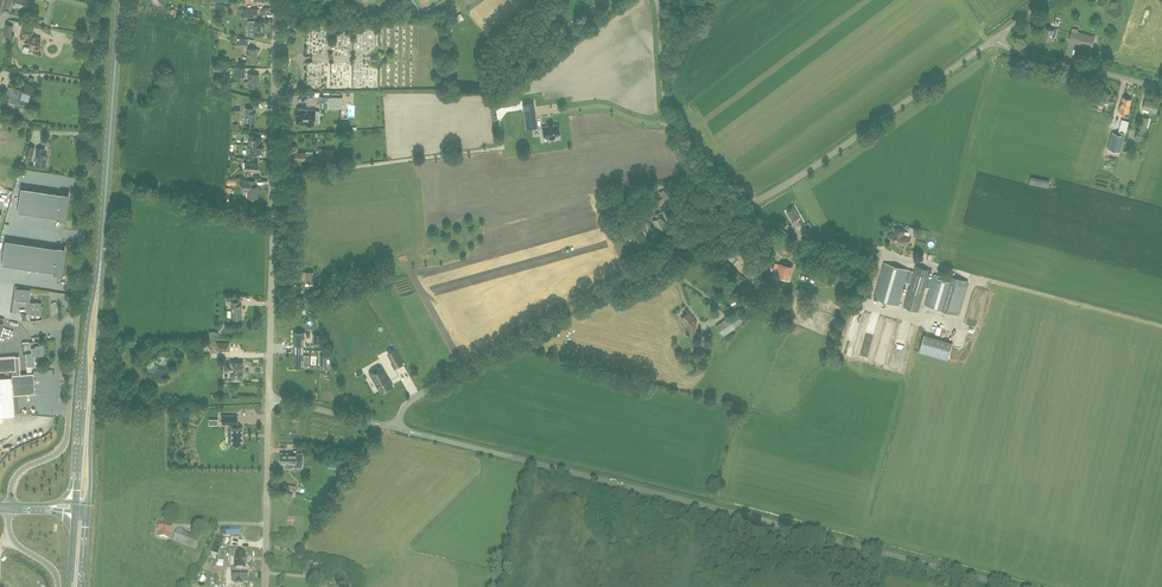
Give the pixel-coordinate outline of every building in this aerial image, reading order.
[(13,5),(13,6),(27,9),(29,0),(15,0),(13,5)] [(257,8),(244,8),(244,17),(257,17),(257,13),(257,9),(257,8)] [(450,21),(453,26),(463,21),(460,16),(450,21)] [(254,34),(264,35),(264,21),(254,21),(254,34)] [(10,35),(12,25),(6,23),(4,33),(10,35)] [(29,47),(29,48),(38,50),(41,37),(35,36),(31,35),(32,30),(33,30),(23,27),(20,38),(27,40),(25,46),(29,47)] [(1055,37),(1056,30),(1045,27),(1042,39),(1051,41),(1052,37),(1053,38),(1055,37)] [(1072,28),(1071,35),(1077,36),(1075,41),(1079,42),(1079,44),(1092,47),(1095,37),(1078,32),(1078,30),(1072,28)] [(1069,56),(1075,58),(1078,44),(1072,43),(1069,56)] [(247,48),(247,61),(256,61),(256,53),(257,53),(257,49),(247,48)] [(245,86),(258,87),(258,79),(259,79),(259,74),(248,73),(248,81),(246,81),(245,82),(245,86)] [(9,101),(19,103),(19,102),(27,104),(30,93),(17,90),(13,88),(9,101)] [(1100,104),(1104,105),(1105,100),(1109,102),(1112,103),(1114,97),(1111,97),(1112,93),(1105,91),(1104,96),(1102,95),(1100,104)] [(319,96),(319,107),(342,108),(343,96),(319,96)] [(1119,111),(1128,113),(1132,99),(1123,96),(1120,106),(1119,111)] [(1089,107),(1097,109),(1100,101),(1091,99),(1089,107)] [(1143,108),(1149,110),(1149,112),(1153,113),(1154,111),(1156,112),(1158,103),(1145,99),(1143,108)] [(533,102),(523,104),(524,111),(525,111),(534,110),(533,102)] [(245,116),(246,116),(246,126),(254,126),(255,118),(255,113),(253,113),(253,108),(245,108),(245,116)] [(319,115),(319,111),(315,110),(303,110),(303,109),(297,109),(297,114),(296,114),(296,123),(306,123),(306,121),(313,121),(313,119),(314,119),(315,115),(319,115)] [(1149,118),(1140,116),(1135,133),(1144,136),(1149,118)] [(553,123),(547,124),(547,126),(543,127),(543,129),(542,129),(543,135),(544,135),(544,137),(549,136),(549,138),(555,137),(560,137),(560,133),(559,127),(558,127),(558,125),(553,125),(553,123)] [(1120,152),(1125,134),(1120,132),(1119,135),(1113,133),(1108,149),(1120,152)] [(246,138),(249,138),(248,145),(262,145),(262,141),(262,137),(256,137),(257,134),(246,133),(246,138)] [(32,156),(34,147),(28,145),(25,154),(32,156)] [(262,145),(248,145),(248,156),(256,156),(256,153),(261,153),(261,150),(262,150),(262,145)] [(37,148),(35,165),(37,166),(38,167),(40,167),(41,166),(45,166),(46,162),(47,162),(48,159),(46,158),(46,153),(44,153),(44,148),(37,148)] [(295,159),(305,160),(305,158),(313,158),(313,152),(305,152),(295,151),(295,159)] [(258,162),(245,162),(245,171),(245,175),(251,176),(251,171),(258,171),(258,162)] [(1031,176),(1029,183),(1048,187),(1049,180),(1031,176)] [(248,198),(257,198),(257,186),(255,186),(255,180),(247,180),(241,180),(241,191),(248,191),(248,198)] [(21,187),(17,212),(65,219),(69,195),(21,187)] [(663,212),(672,207),(669,202),(660,207),(663,212)] [(794,207),(786,211),(792,221),(799,216),(794,207)] [(656,226),(659,231),(665,227),(662,223),(664,222),(660,216),(658,212),(653,214),(656,218),(651,221),(655,227),(656,226)] [(27,217),(27,230),(37,230),(37,217),(27,217)] [(809,222),(804,225),(809,233),(814,230),(809,222)] [(893,232),(891,240),(899,243),(904,245),(905,243),(908,244),(910,236),(903,234),(904,231),(895,228),(893,232)] [(645,239),(639,229),(631,234),(637,243),(645,239)] [(753,258),(758,252),(740,238),(729,253),(735,257),(741,249),(753,258)] [(5,240),(2,264),(61,273),(65,249),(5,240)] [(318,261),(318,260),(325,260),(325,255),(325,254),(322,254),(322,250),(317,250),(317,249),(308,249),(308,260),(315,260),(315,261),(316,261),(316,260),(318,260),(318,261)] [(780,262),(779,268),(778,273),(784,275),(784,277),(789,279),(793,265),(788,264),(789,262),(785,261),(784,263),(780,262)] [(743,276),(743,277),(728,262),(722,267),(737,282),(735,283),(750,298),(758,291),(743,276)] [(939,278),(940,276),(934,274),(933,277),(929,275),(930,270),(915,265),(914,271),(884,263),(874,298),(898,305),(905,281),(910,283),(903,307),(918,311),(925,287),(930,288),(925,305),(958,315),(968,280),(955,277),(953,282),(939,278)] [(313,283),(313,272),(306,272),(301,272),(291,272),(290,281),(301,281),(301,279),(305,279),(305,283),(313,283)] [(334,274),(324,277),(326,283),(336,280),(334,274)] [(16,301),(27,302),(26,320),(30,320),(30,314),(40,315),(41,303),(30,302),(31,290),(17,289),(16,301)] [(769,309),(772,301),(763,298),(760,306),(769,309)] [(239,301),(231,301),(231,318),(241,319),(241,310),(241,305),(239,305),(239,301)] [(968,324),(977,326),(981,309),(973,307),(968,324)] [(737,311),(716,325),(723,336),(735,328),(735,327),(744,320),(737,311)] [(690,324),(696,325),(696,322),(688,312),(681,317),(686,324),(689,323),(690,324)] [(689,323),(686,324),(685,333),(694,334),(696,325),(690,324),(689,323)] [(296,349),(302,350),(302,345),(304,345),(304,332),(306,332),(294,331),(294,345),(296,345),(296,349)] [(709,337),(706,333),(700,337),(703,342),(709,337)] [(919,351),(948,360),(953,342),(924,334),(919,351)] [(27,366),(34,365),(33,355),(44,354),(43,344),(38,344),(38,341),(30,342),(31,353),(26,354),(27,366)] [(302,350),(296,349),(295,354),(294,354),(293,367),(305,368),(305,367),(303,367),(303,354),(302,354),(302,350)] [(386,354),(395,369),(403,365),(394,349),(386,354)] [(691,357),(690,358),(693,362),(694,361),(698,359),(694,353),(690,356),(691,357)] [(15,414),(13,398),(14,398),(13,395),(35,393),(34,393),(33,387),(35,387),(35,386),(33,386),(33,380),(34,380),(33,380),(32,374),(34,373),(20,374),(19,356),(15,356),(15,355),(0,356),(0,415),(15,414)] [(243,361),(231,360),(231,365),(229,365),(229,370),(231,370),(230,379),(232,379),(232,380),(239,381),(240,379),(242,379),(242,368),(243,368),(243,367),(243,361)] [(381,394),(393,387),(381,366),(370,373),(381,394)] [(405,369),(398,374),(407,385),(414,381),(405,369)] [(232,427),(231,444),(242,444),(242,427),(235,427),(235,424),(237,424),(238,416),(221,416),(221,424),(229,424),(229,427),(232,427)] [(302,463),(302,454),(280,453),(280,463),(285,463),(284,468),(292,468),(292,463),(302,463)] [(171,532),(173,525),(159,523),(158,530),(159,530),(158,536),(169,537),(170,531),(171,532)] [(173,539),(195,548),(199,537),(177,528),(173,539)] [(232,549),(231,556),(235,556),(235,568),(243,568),(245,568),(245,564),(246,564),(246,557),(245,557),(245,553),(239,553),(239,549),(232,549)] [(247,581),(247,572),(243,572),(243,568),(235,568),(231,568),(231,572),(233,572),(232,582),(235,582),(235,583),(242,583),(242,581),(247,581)]
